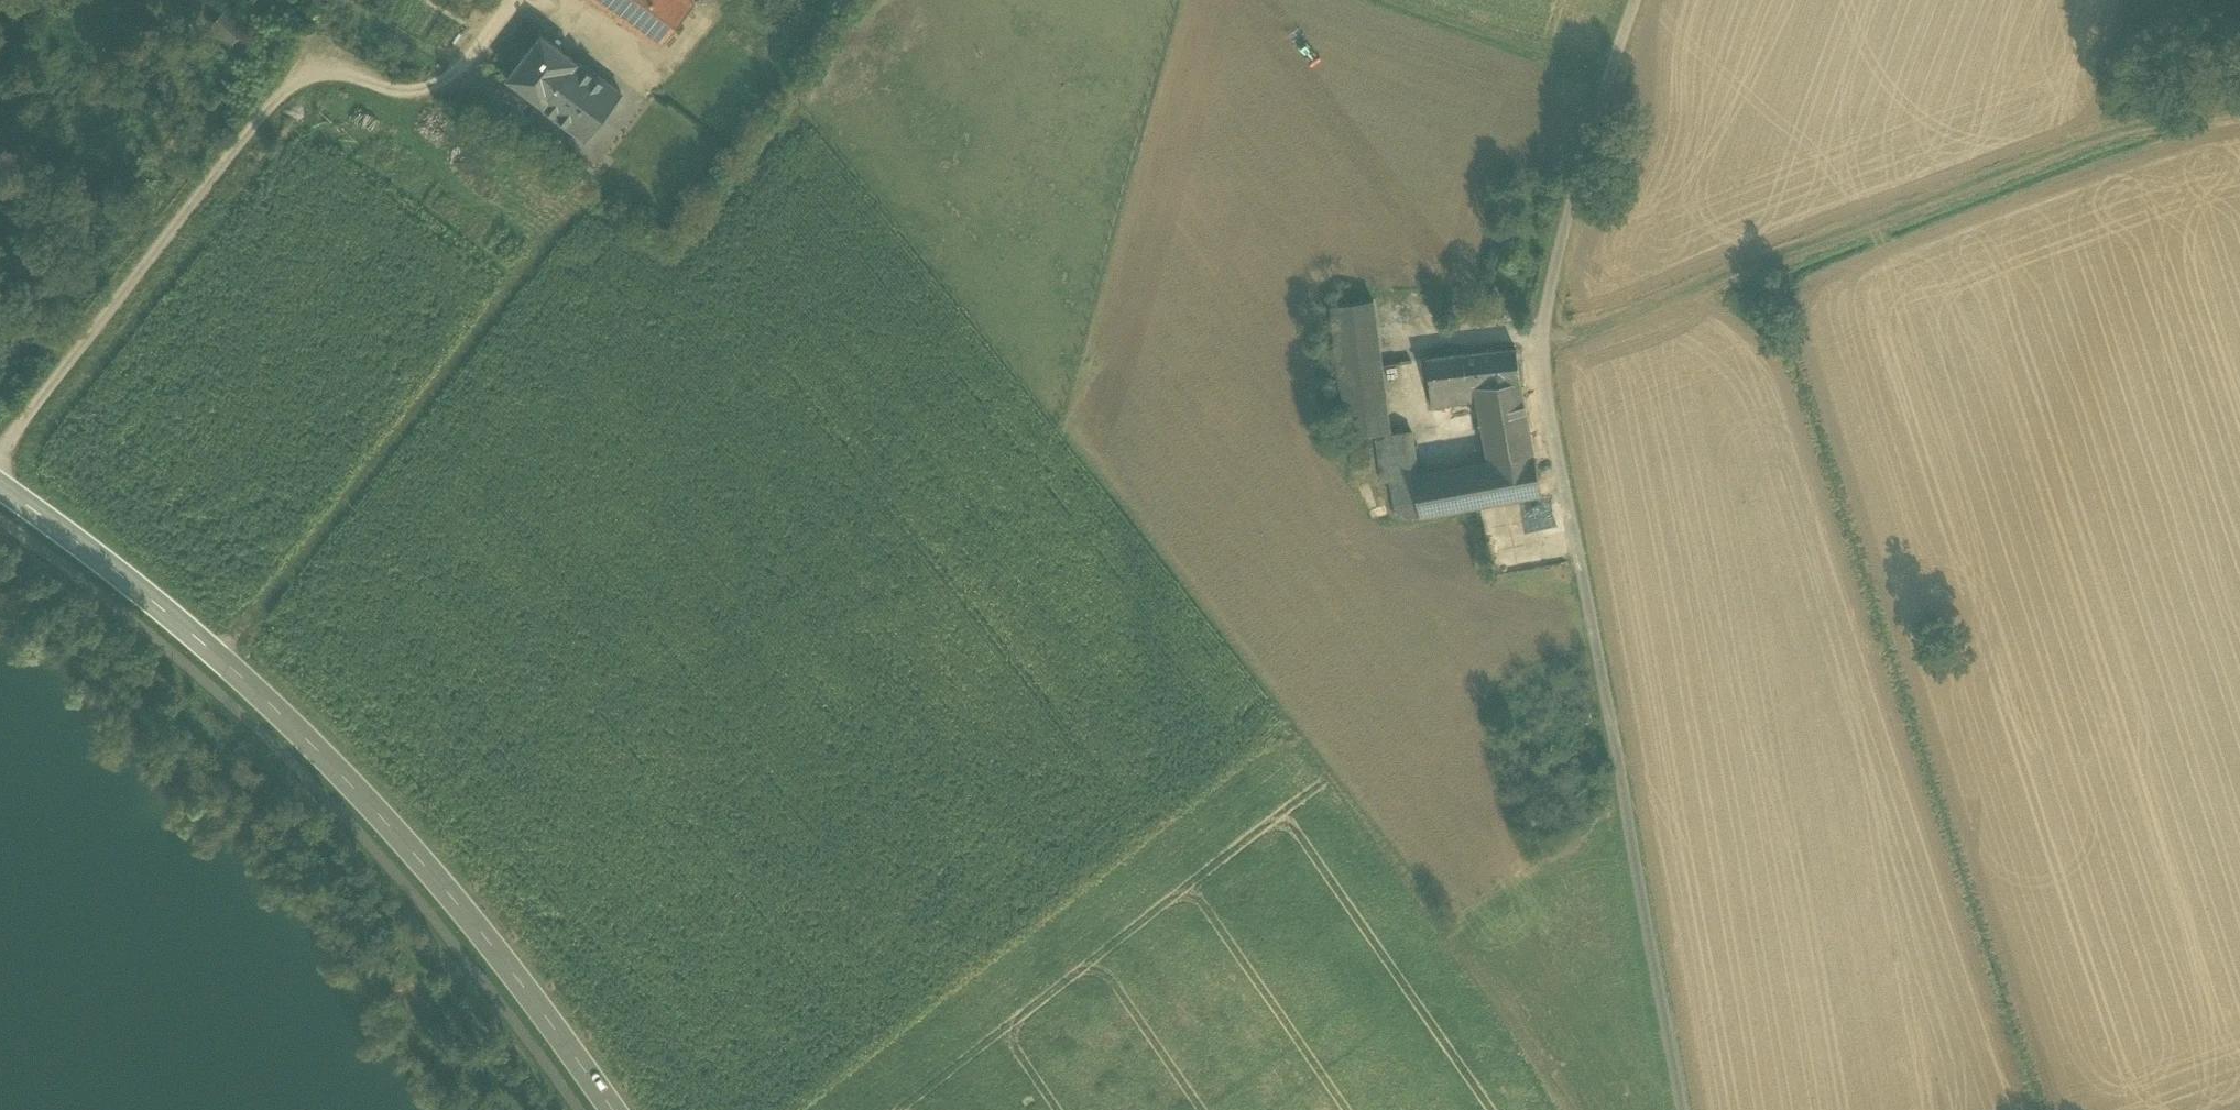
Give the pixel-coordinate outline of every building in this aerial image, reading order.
[(688,0),(595,0),(659,45),(692,3),(688,0)] [(246,26),(228,10),(212,28),(230,44),(246,26)] [(576,61),(541,35),(507,79),(541,104),(540,106),(585,140),(622,93),(577,60),(576,61)] [(1330,306),(1346,436),(1389,431),(1374,301),(1330,306)] [(1515,349),(1425,359),(1431,406),(1467,402),(1465,386),(1519,382),(1515,349)] [(1477,401),(1488,462),(1417,475),(1411,476),(1392,482),(1397,521),(1540,494),(1519,382),(1465,386),(1467,402),(1477,401)] [(1381,483),(1392,482),(1411,476),(1417,475),(1412,432),(1377,436),(1381,483)]
